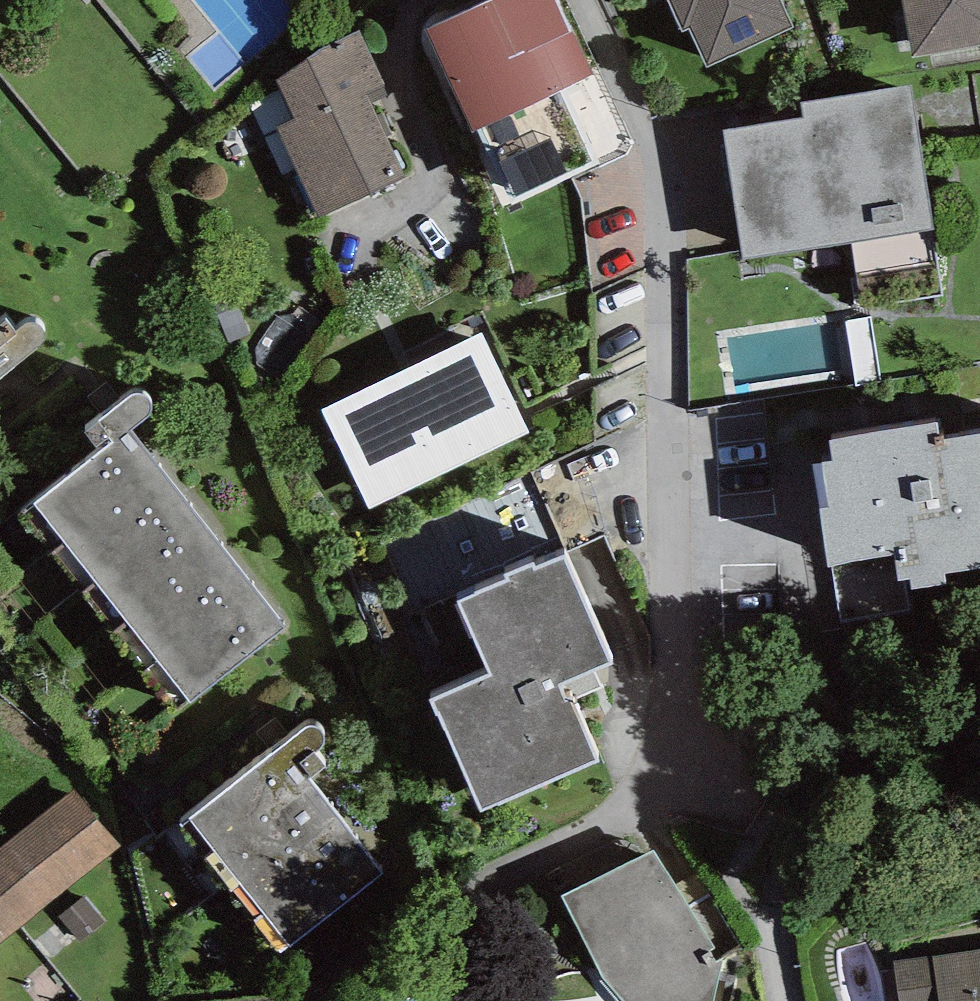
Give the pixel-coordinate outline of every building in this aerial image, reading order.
[(478,128),(512,204),(597,166),(560,90),(594,74),(559,0),(490,0),(426,30),(474,130),(478,128)] [(682,31),(689,28),(707,68),(793,28),(780,0),(667,0),(682,31)] [(912,64),(979,52),(979,0),(901,0),(912,64)] [(320,48),(275,79),(292,119),(277,126),(318,217),(406,178),(373,103),(390,96),(361,30),(320,48)] [(933,230),(914,101),(911,87),(801,103),(803,117),(723,129),(742,258),(933,230)] [(12,370),(44,343),(47,333),(43,325),(34,322),(24,325),(14,332),(5,319),(0,324),(0,379),(12,370)] [(483,333),(320,411),(368,509),(530,431),(483,333)] [(99,451),(15,518),(174,715),(286,626),(128,428),(147,417),(151,408),(149,401),(143,396),(135,395),(127,399),(85,434),(99,451)] [(830,441),(833,461),(813,464),(829,567),(895,556),(899,581),(910,579),(912,589),(946,583),(944,574),(979,569),(979,432),(942,438),(940,424),(830,441)] [(506,580),(458,600),(490,675),(431,700),(479,812),(600,760),(574,700),(566,682),(595,669),(613,662),(566,554),(537,566),(535,562),(504,576),(506,580)] [(604,687),(595,669),(566,682),(574,700),(604,687)] [(276,723),(172,806),(291,955),(395,871),(276,723)] [(118,849),(71,792),(0,850),(0,944),(118,849)] [(560,895),(602,979),(621,1000),(716,1000),(723,959),(654,851),(560,895)] [(85,896),(59,916),(78,941),(104,920),(85,896)] [(892,962),(898,1000),(979,1000),(979,949),(892,962)]
